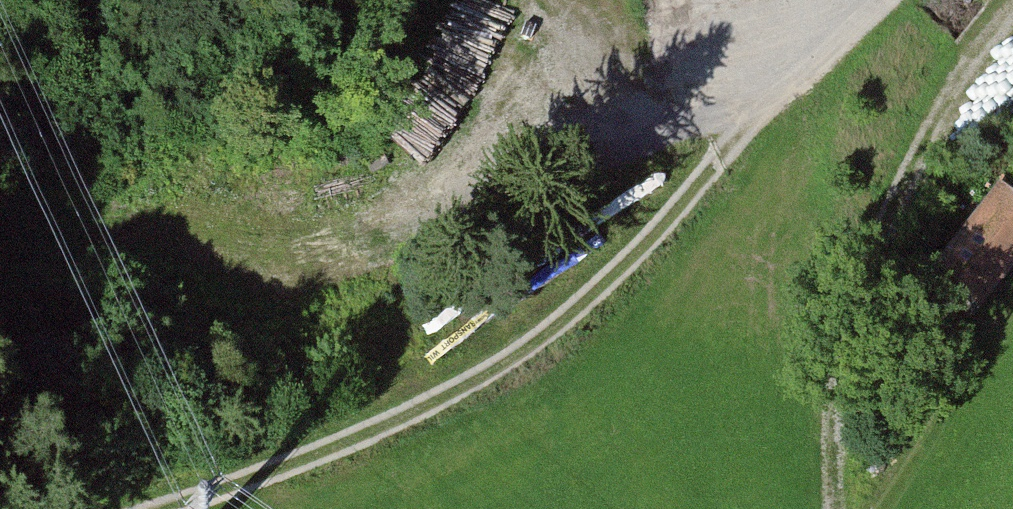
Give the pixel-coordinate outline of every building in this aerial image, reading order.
[(930,281),(983,324),(1012,287),(1012,207),(999,196),(930,281)]
